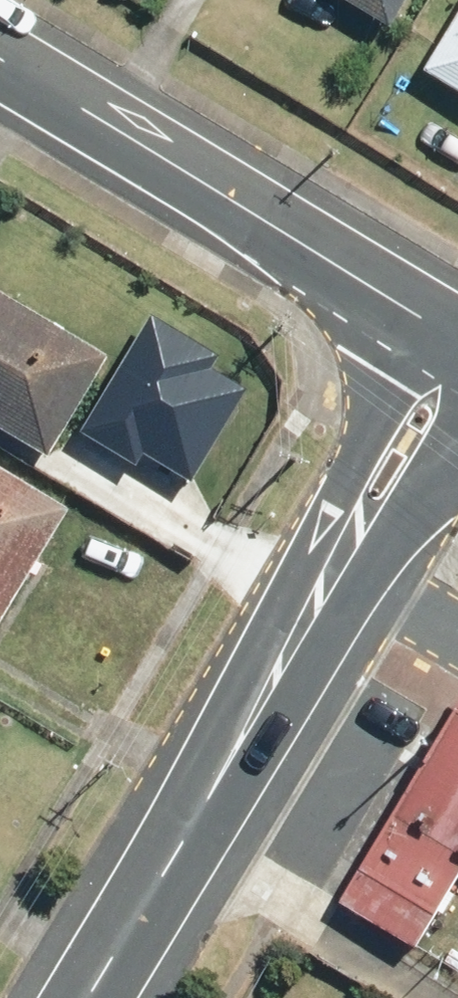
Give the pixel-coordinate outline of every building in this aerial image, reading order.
[(387,34),(408,0),(331,0),(387,34)] [(422,79),(457,101),(457,19),(422,79)] [(44,463),(104,365),(0,303),(0,437),(44,463)] [(156,311),(91,426),(140,454),(147,442),(199,471),(249,382),(213,362),(221,348),(156,311)] [(66,517),(0,478),(0,626),(66,517)] [(333,910),(412,959),(457,885),(457,711),(333,910)]
